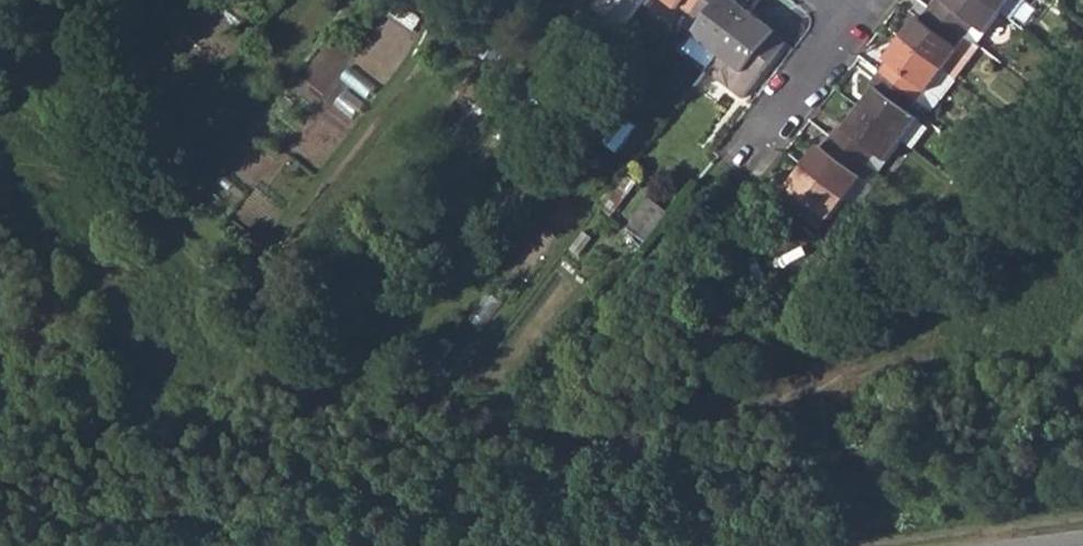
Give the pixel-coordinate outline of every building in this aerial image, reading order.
[(645,0),(621,0),(607,18),(622,29),(645,0)] [(691,16),(703,0),(662,0),(677,11),(680,8),(691,16)] [(718,54),(751,11),(737,0),(703,0),(691,16),(703,25),(695,37),(718,54)] [(967,37),(976,26),(985,33),(986,34),(1002,14),(985,0),(945,0),(944,1),(942,0),(936,0),(930,8),(967,37)] [(1002,14),(1013,0),(985,0),(1002,14)] [(902,38),(945,71),(961,50),(958,48),(967,37),(930,8),(922,19),(918,17),(902,38)] [(740,101),(748,91),(786,43),(775,34),(777,31),(751,11),(718,54),(704,72),(740,101)] [(977,45),(985,33),(976,26),(967,37),(977,45)] [(958,81),(973,60),(982,49),(977,45),(967,37),(958,48),(961,50),(945,71),(958,81)] [(880,72),(917,101),(926,89),(929,92),(945,71),(902,38),(887,58),(890,60),(880,72)] [(932,112),(958,81),(945,71),(929,92),(926,89),(917,101),(932,112)] [(860,109),(903,141),(919,121),(908,113),(917,101),(880,72),(871,84),(876,88),(860,109)] [(830,136),(880,174),(889,162),(888,161),(903,141),(860,109),(844,129),(839,125),(830,136)] [(914,149),(929,129),(919,121),(903,141),(914,149)] [(846,199),(857,208),(882,176),(880,174),(830,136),(821,148),(819,146),(803,167),(846,199)] [(780,201),(815,229),(824,216),(830,220),(846,199),(803,167),(787,188),(789,190),(780,201)] [(653,198),(631,226),(647,240),(671,212),(653,198)] [(857,208),(846,199),(830,220),(824,216),(815,229),(832,241),(857,208)] [(776,206),(829,245),(832,241),(815,229),(780,201),(776,206)] [(445,334),(413,375),(429,386),(460,346),(445,334)]
